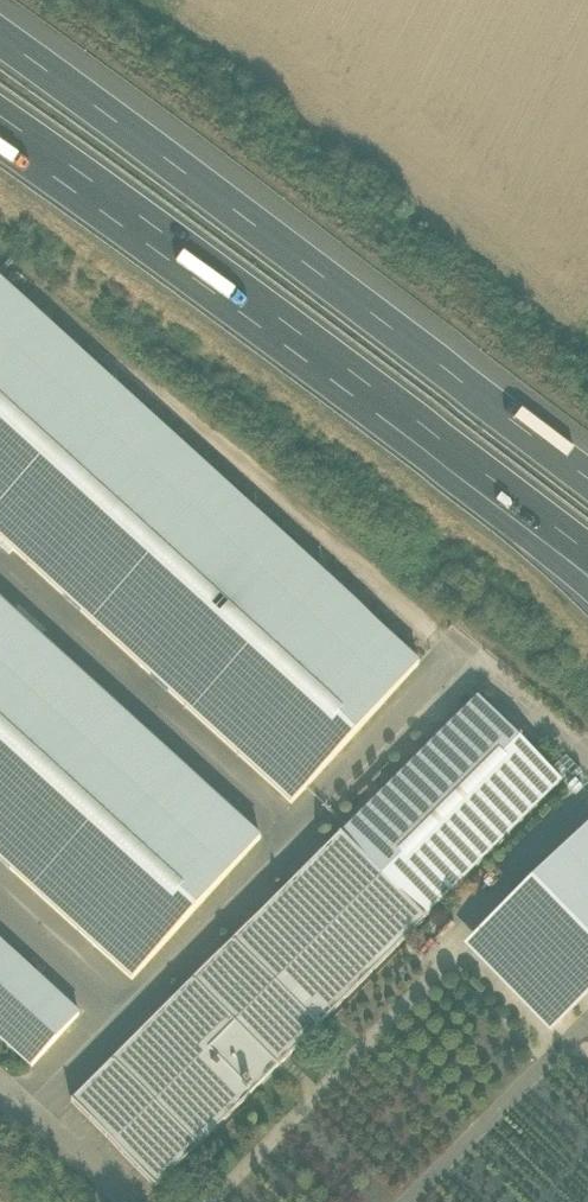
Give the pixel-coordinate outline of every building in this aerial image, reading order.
[(291,804),(418,665),(0,284),(0,540),(291,804)] [(131,984),(261,842),(0,603),(0,864),(131,984)] [(39,637),(47,629),(21,603),(13,610),(39,637)] [(478,697),(341,835),(424,919),(562,781),(478,697)] [(562,1021),(587,995),(587,830),(587,829),(479,935),(562,1021)] [(425,919),(424,919),(341,835),(340,834),(71,1104),(156,1189),(425,919)] [(562,1021),(479,935),(465,949),(549,1034),(562,1021)] [(0,948),(0,1044),(30,1072),(78,1020),(0,948)]
